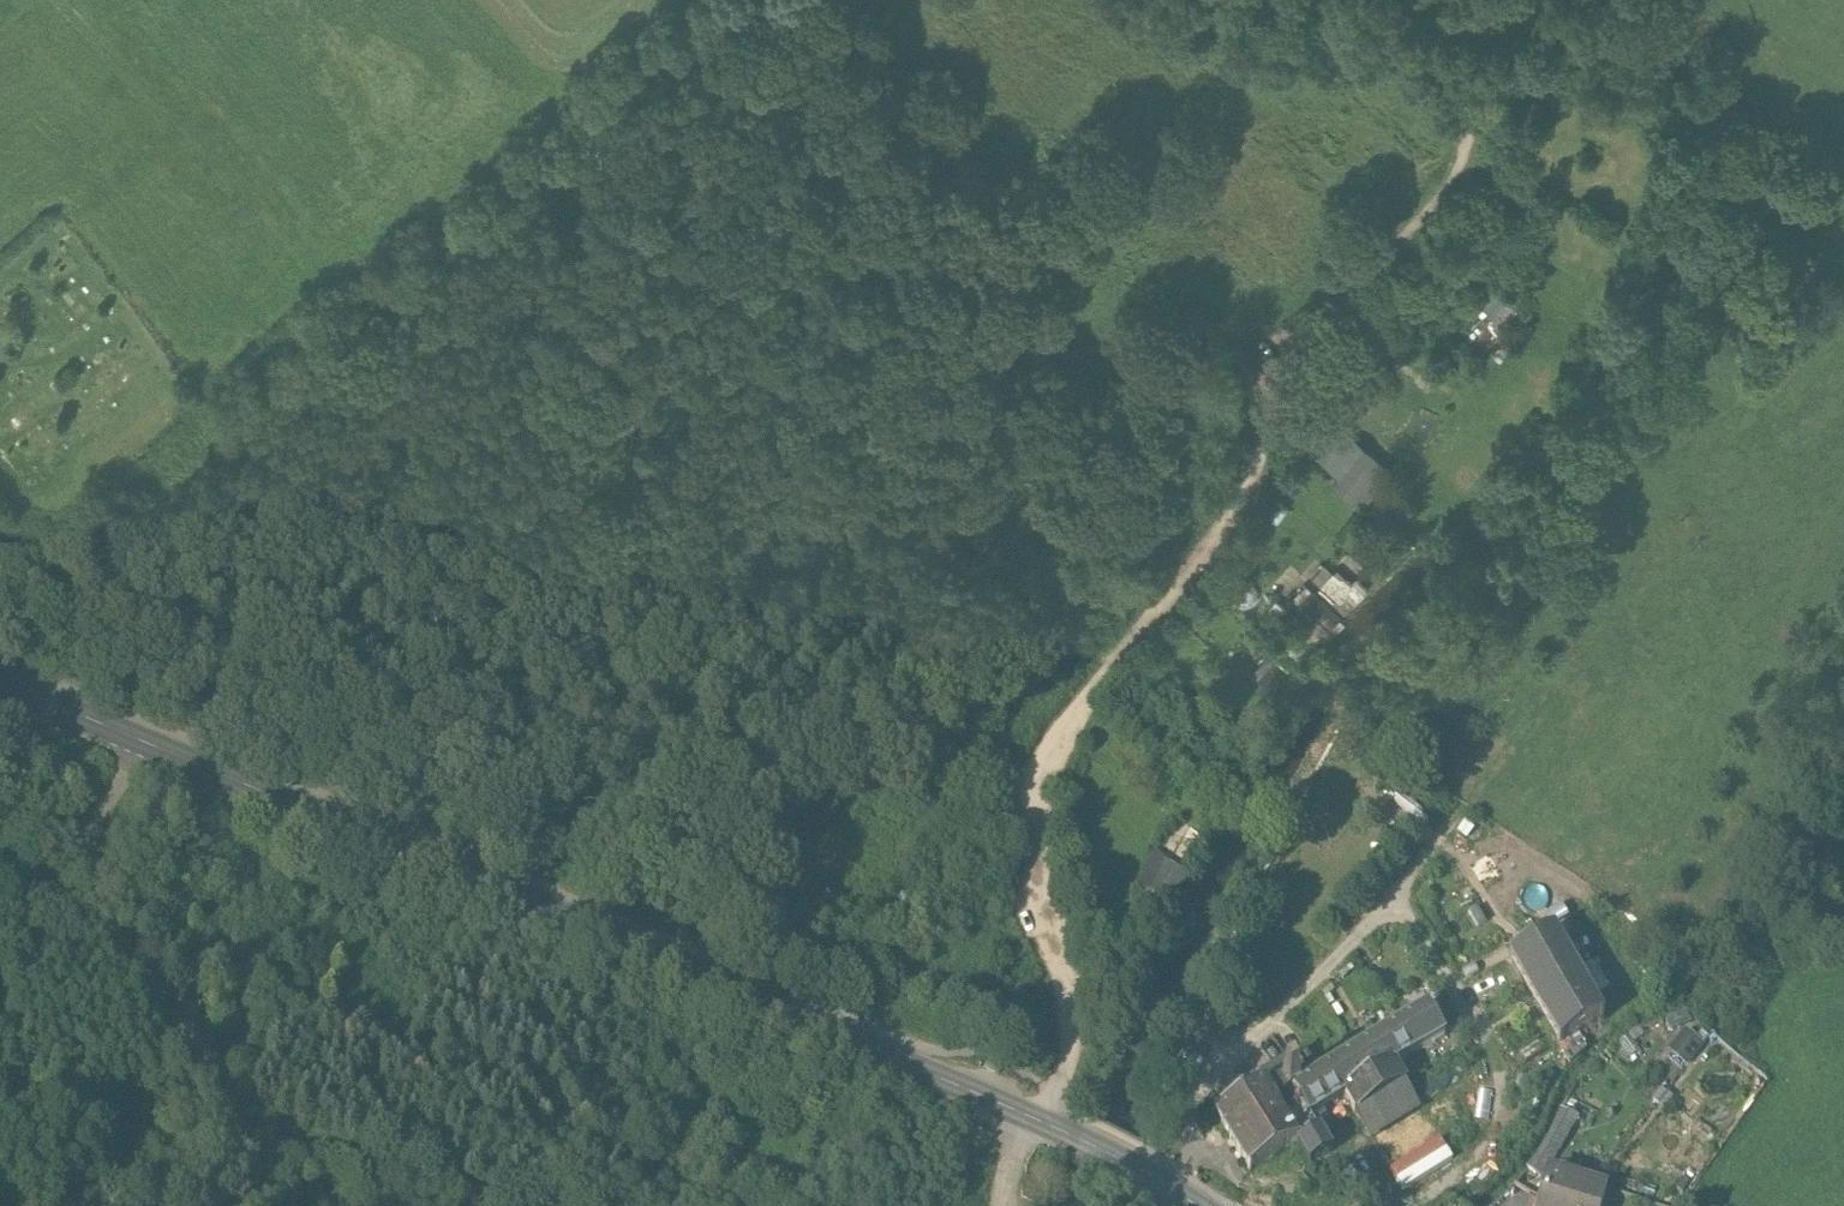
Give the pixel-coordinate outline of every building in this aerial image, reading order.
[(1520,311),(1490,288),(1474,308),(1486,317),(1462,348),(1480,362),(1520,311)] [(1390,474),(1341,429),(1311,460),(1335,482),(1328,489),(1354,513),(1390,474)] [(1344,560),(1317,584),(1345,616),(1372,591),(1344,560)] [(1342,618),(1312,591),(1300,605),(1329,632),(1342,618)] [(1288,677),(1268,659),(1251,677),(1271,695),(1288,677)] [(1209,841),(1179,817),(1157,852),(1153,849),(1135,884),(1171,902),(1209,841)] [(1512,961),(1569,1059),(1586,1046),(1578,1033),(1604,1018),(1555,936),(1512,961)] [(1445,1036),(1427,1008),(1402,1023),(1419,1051),(1445,1036)] [(1402,1023),(1379,1037),(1395,1063),(1419,1051),(1402,1023)] [(1680,1027),(1666,1048),(1687,1063),(1702,1041),(1680,1027)] [(1379,1037),(1329,1068),(1345,1094),(1356,1111),(1406,1082),(1395,1063),(1379,1037)] [(1285,1060),(1260,1075),(1267,1086),(1216,1115),(1248,1170),(1297,1141),(1316,1130),(1307,1116),(1292,1089),(1300,1085),(1285,1060)] [(1300,1085),(1292,1089),(1307,1116),(1345,1094),(1329,1068),(1300,1085)] [(1406,1082),(1356,1111),(1371,1137),(1421,1108),(1406,1082)] [(1546,1141),(1528,1169),(1542,1177),(1559,1150),(1578,1118),(1560,1110),(1546,1141)] [(1316,1130),(1297,1141),(1309,1163),(1333,1149),(1321,1127),(1316,1130)] [(1541,1205),(1602,1205),(1607,1187),(1550,1170),(1541,1205)]
